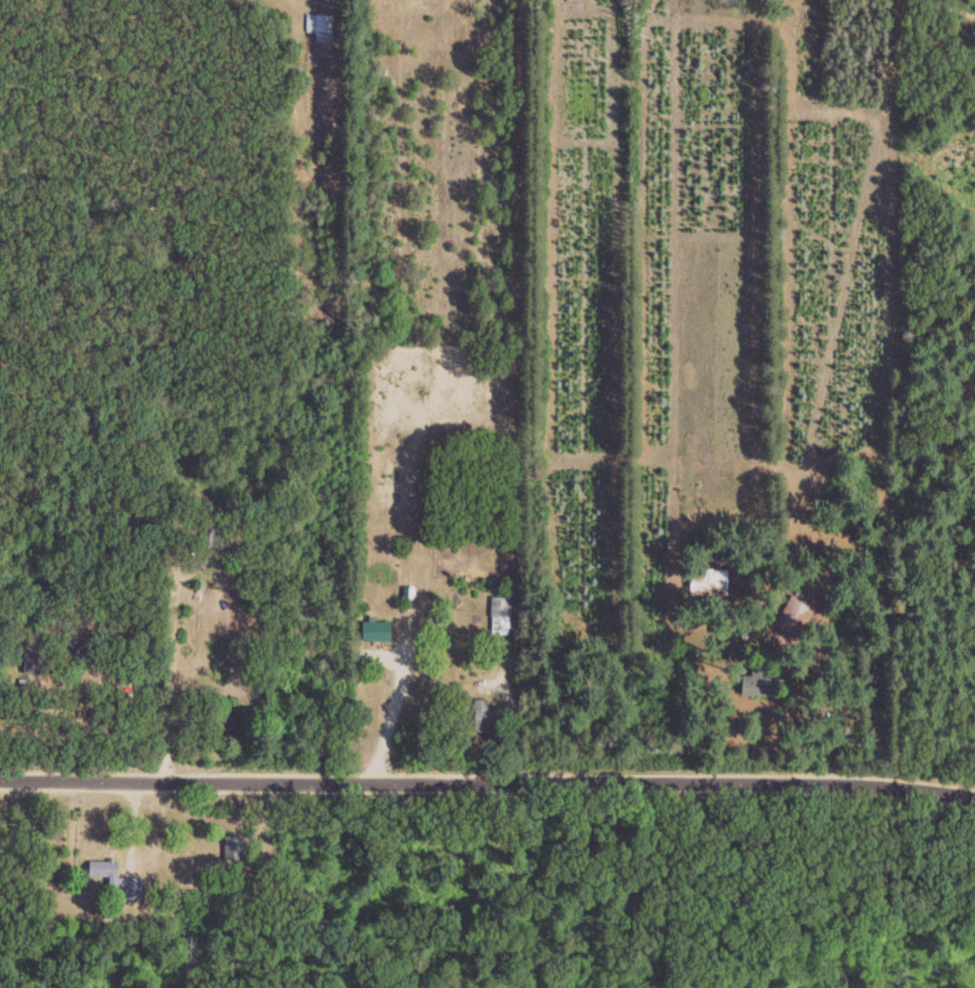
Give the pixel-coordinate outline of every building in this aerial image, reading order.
[(335,15),(308,15),(308,33),(316,33),(316,42),(335,42),(335,15)] [(729,569),(692,569),(692,594),(729,595),(729,569)] [(816,606),(793,594),(777,625),(800,637),(816,606)] [(511,635),(511,597),(492,597),(492,635),(511,635)] [(393,622),(363,622),(363,642),(393,642),(393,622)] [(744,696),(775,696),(775,676),(744,676),(744,696)] [(497,732),(497,707),(489,707),(489,700),(476,700),(476,732),(497,732)] [(226,837),(227,861),(245,861),(244,836),(226,837)] [(124,888),(124,900),(143,901),(143,879),(120,879),(120,862),(90,862),(90,878),(110,878),(110,887),(124,888)]
